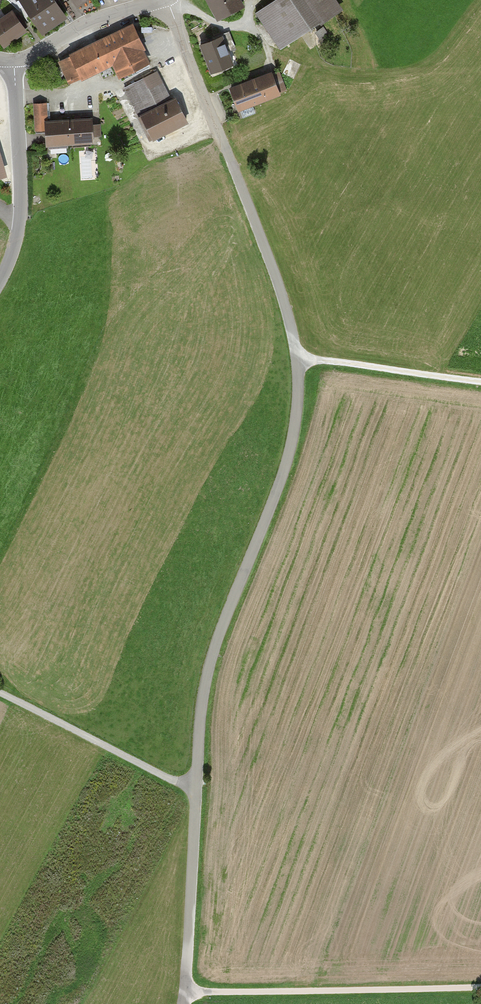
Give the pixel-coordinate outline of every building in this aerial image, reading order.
[(38,31),(64,13),(54,0),(16,0),(38,31)] [(219,18),(241,6),(238,0),(209,0),(219,18)] [(276,51),(339,10),(332,0),(272,0),(252,13),(276,51)] [(4,45),(25,31),(13,14),(0,23),(0,40),(4,45)] [(151,64),(133,25),(118,33),(95,44),(75,53),(60,60),(71,82),(111,62),(119,80),(151,64)] [(218,31),(194,40),(206,75),(230,67),(218,31)] [(238,32),(234,43),(245,47),(249,37),(238,32)] [(223,92),(231,113),(285,93),(277,72),(223,92)] [(133,118),(171,100),(161,79),(152,83),(147,74),(119,88),(133,118)] [(133,118),(145,142),(182,125),(171,100),(133,118)] [(47,104),(33,105),(34,132),(45,132),(45,144),(94,142),(92,119),(80,120),(58,121),(48,122),(47,109),(47,104)]
